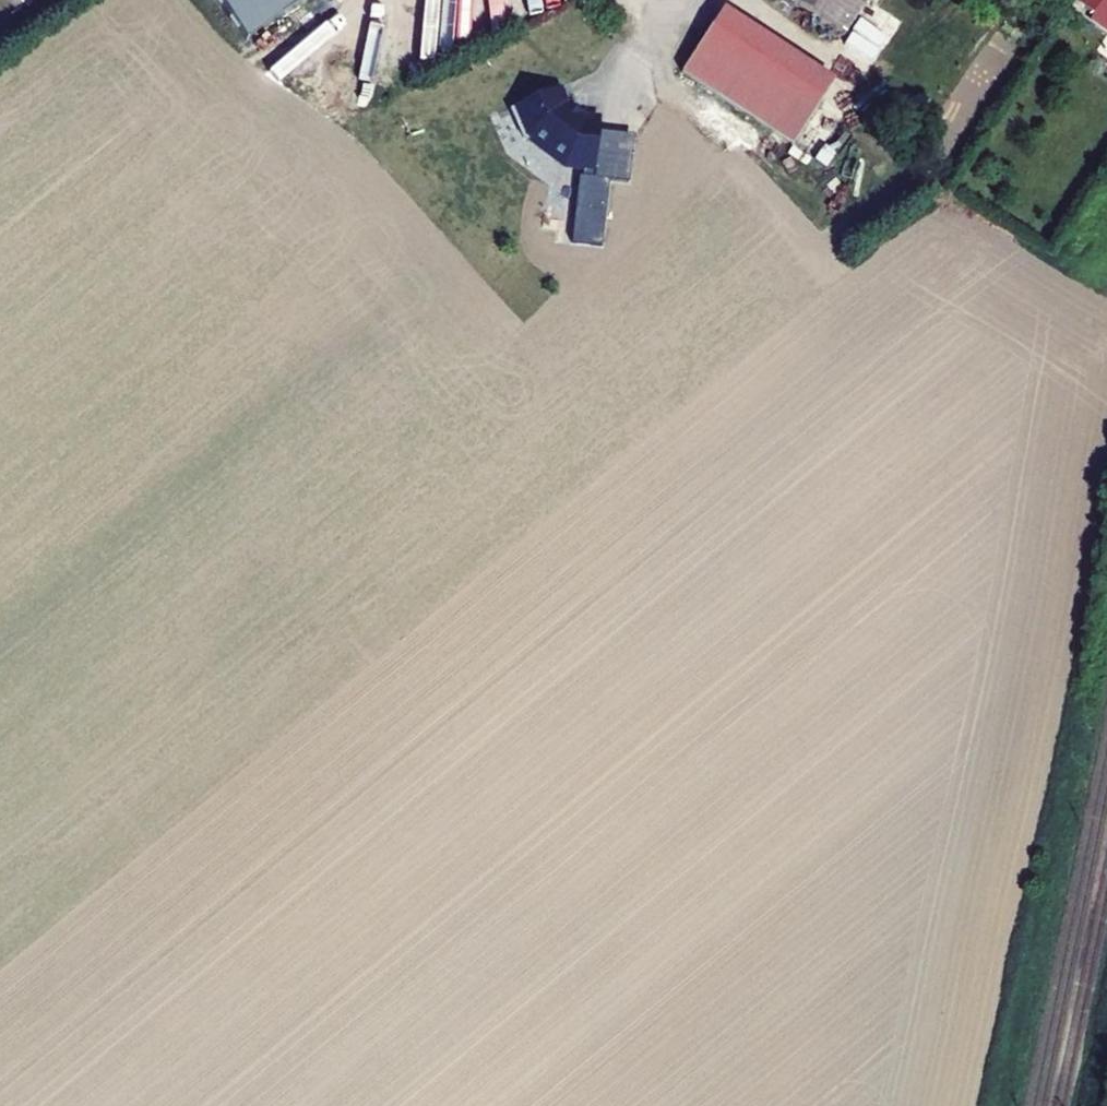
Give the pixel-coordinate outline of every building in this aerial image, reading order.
[(245,40),(301,0),(216,0),(245,40)] [(846,36),(869,0),(790,0),(846,36)] [(1080,1),(1106,19),(1106,0),(1081,0),(1080,1)] [(853,41),(862,46),(883,14),(874,8),(853,41)] [(867,49),(871,52),(892,20),(887,17),(867,49)] [(894,21),(874,54),(883,60),(903,27),(894,21)] [(716,31),(687,77),(803,150),(832,105),(716,31)] [(595,174),(599,123),(582,122),(576,118),(574,121),(565,115),(567,112),(562,108),(555,92),(508,114),(522,142),(527,146),(529,142),(565,167),(580,168),(580,173),(595,174)]
